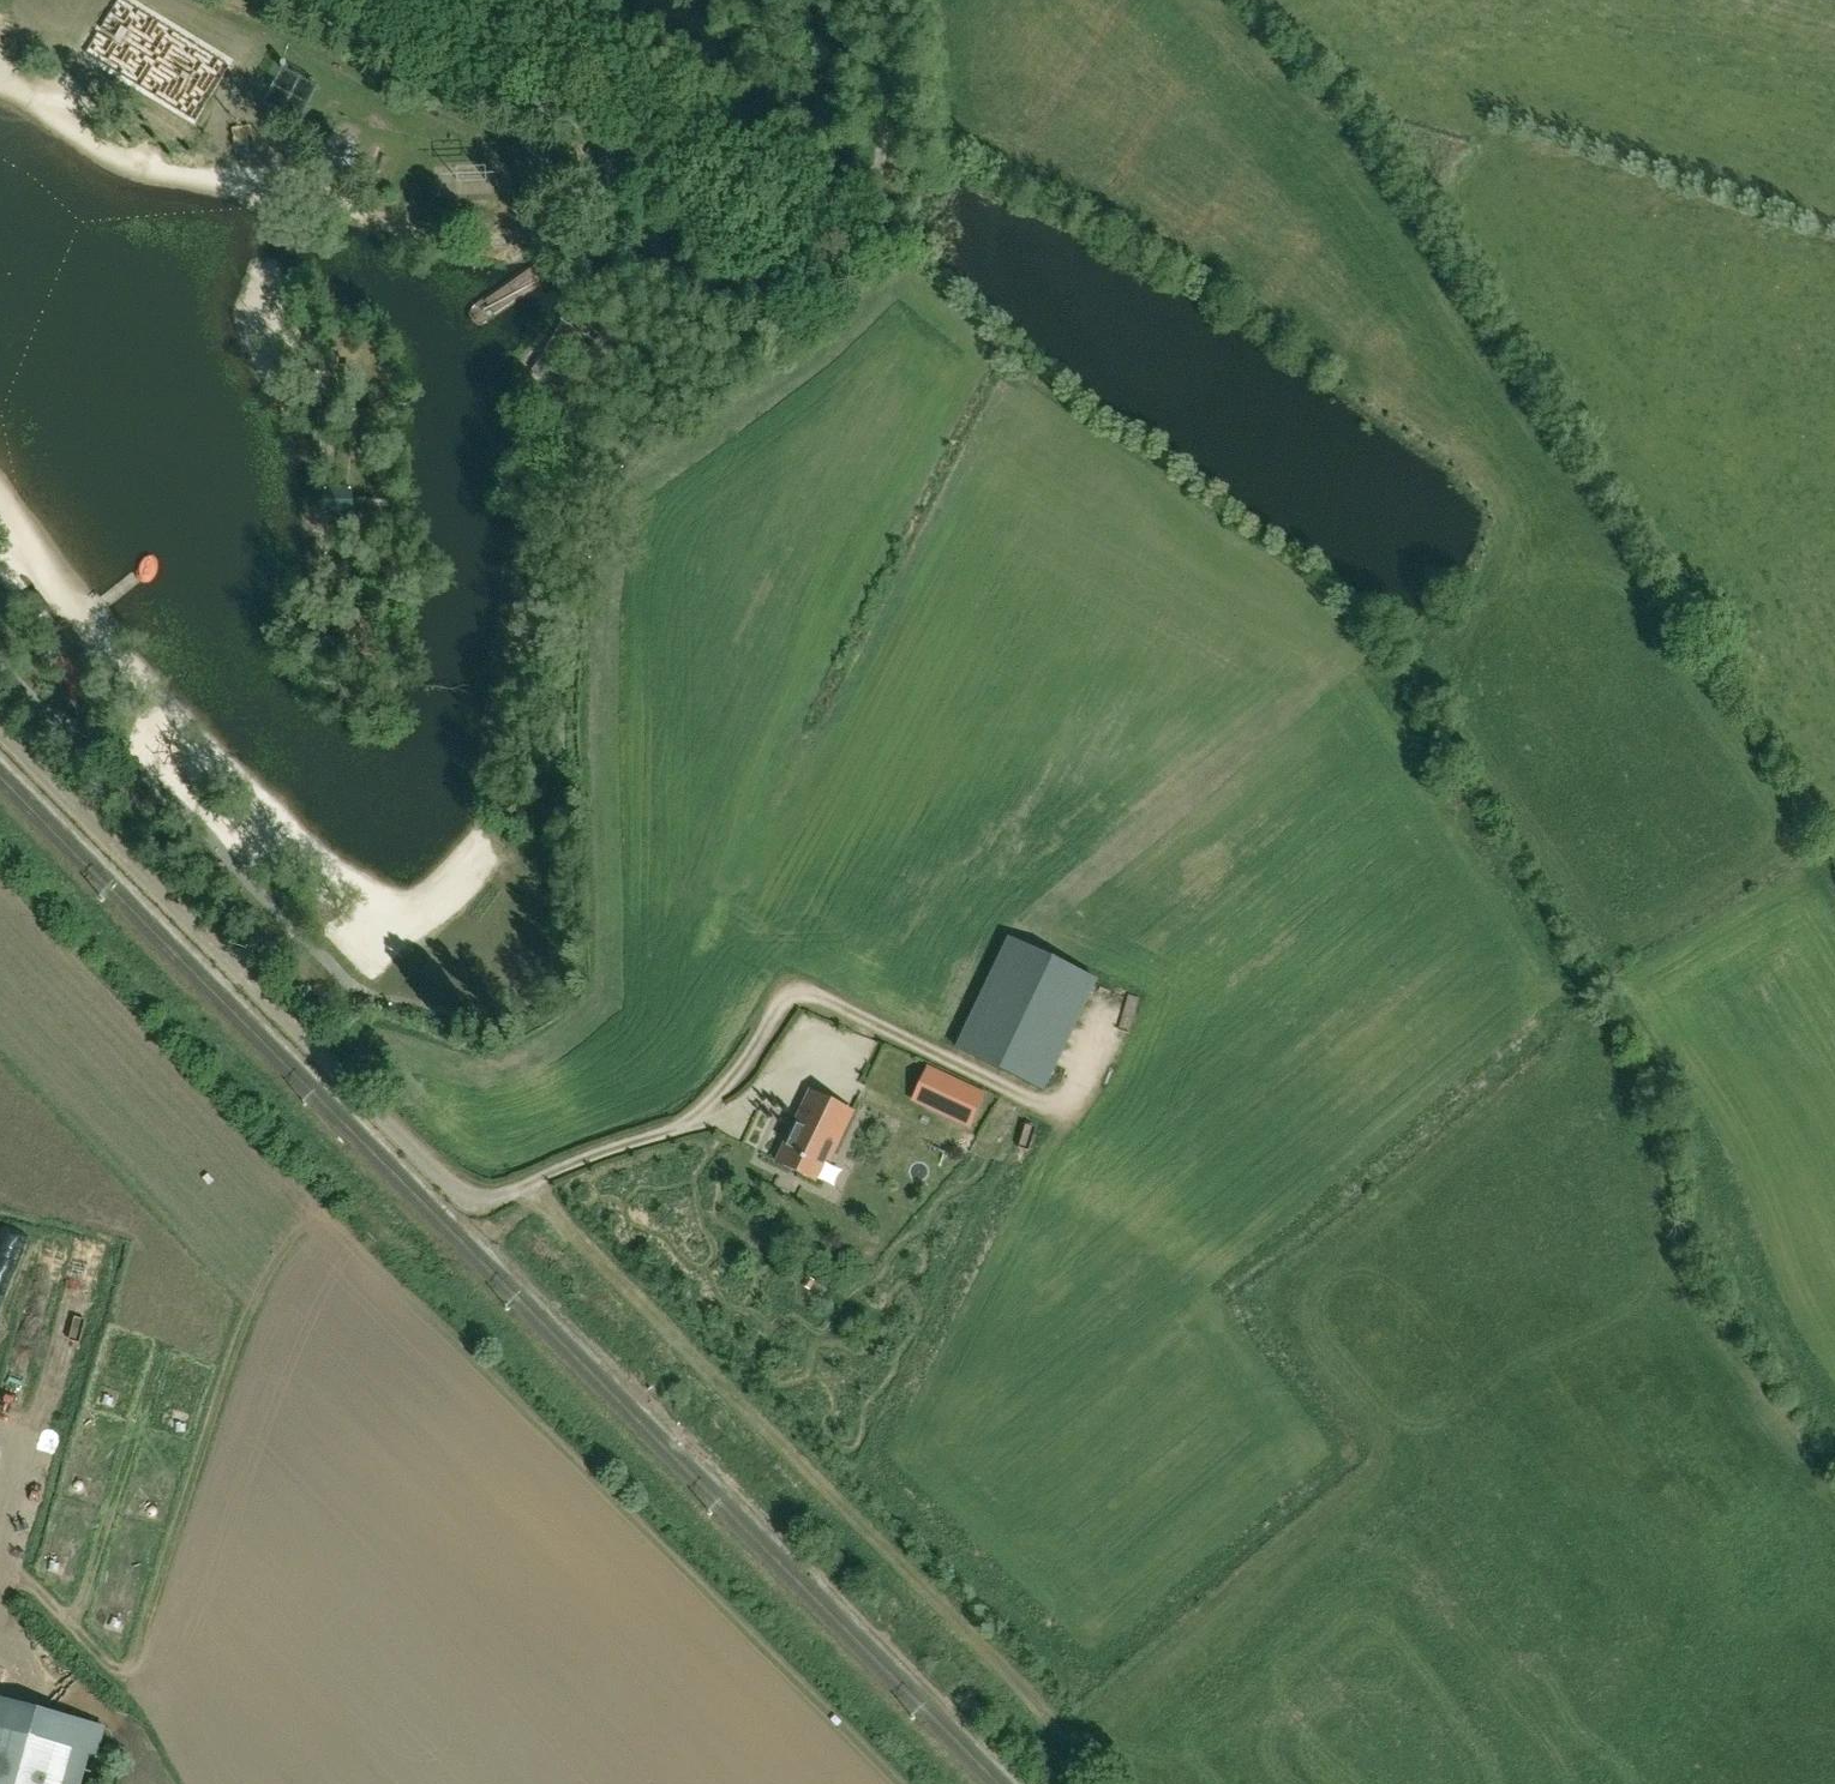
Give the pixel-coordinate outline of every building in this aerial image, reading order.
[(968,1049),(1055,1090),(1106,981),(1020,940),(968,1049)] [(920,1047),(937,1054),(943,1040),(927,1032),(920,1047)] [(853,1112),(811,1092),(778,1163),(816,1181),(826,1159),(830,1161),(853,1112)] [(104,1732),(0,1703),(0,1783),(89,1783),(104,1732)]
